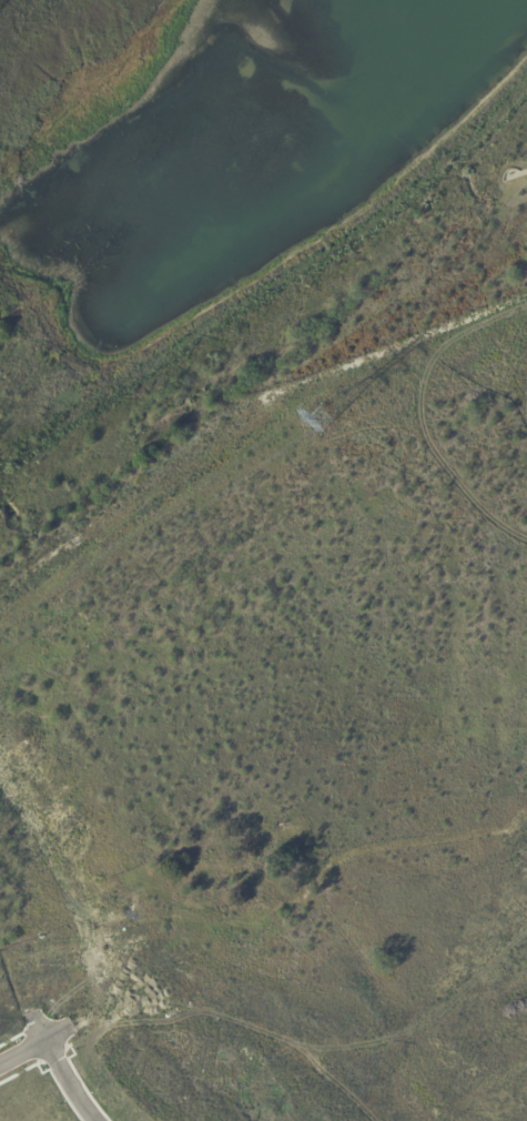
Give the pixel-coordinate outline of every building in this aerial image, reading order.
[(196,907),(196,895),(206,895),(206,907),(196,907)]
